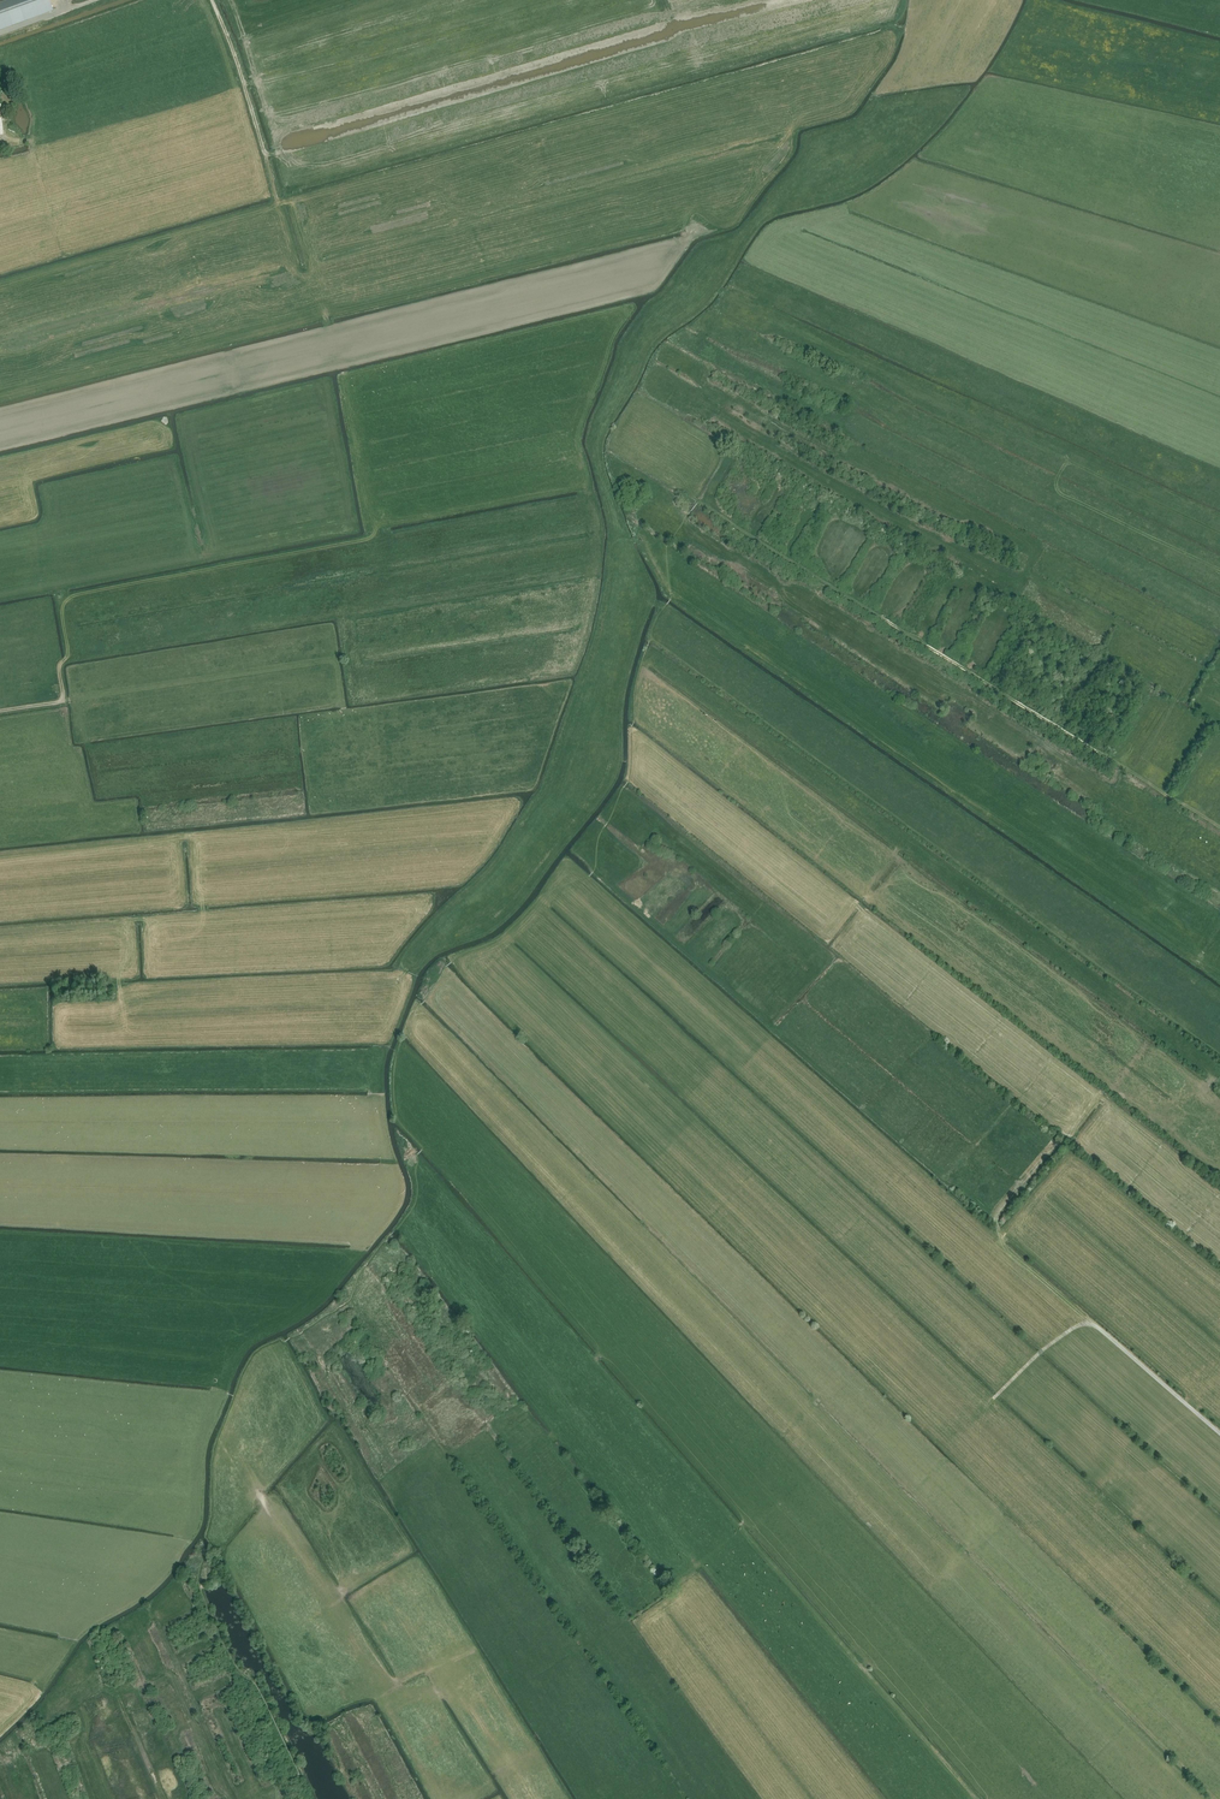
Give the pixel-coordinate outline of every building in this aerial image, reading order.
[(0,3),(0,30),(53,10),(49,0),(8,0),(0,3)]
